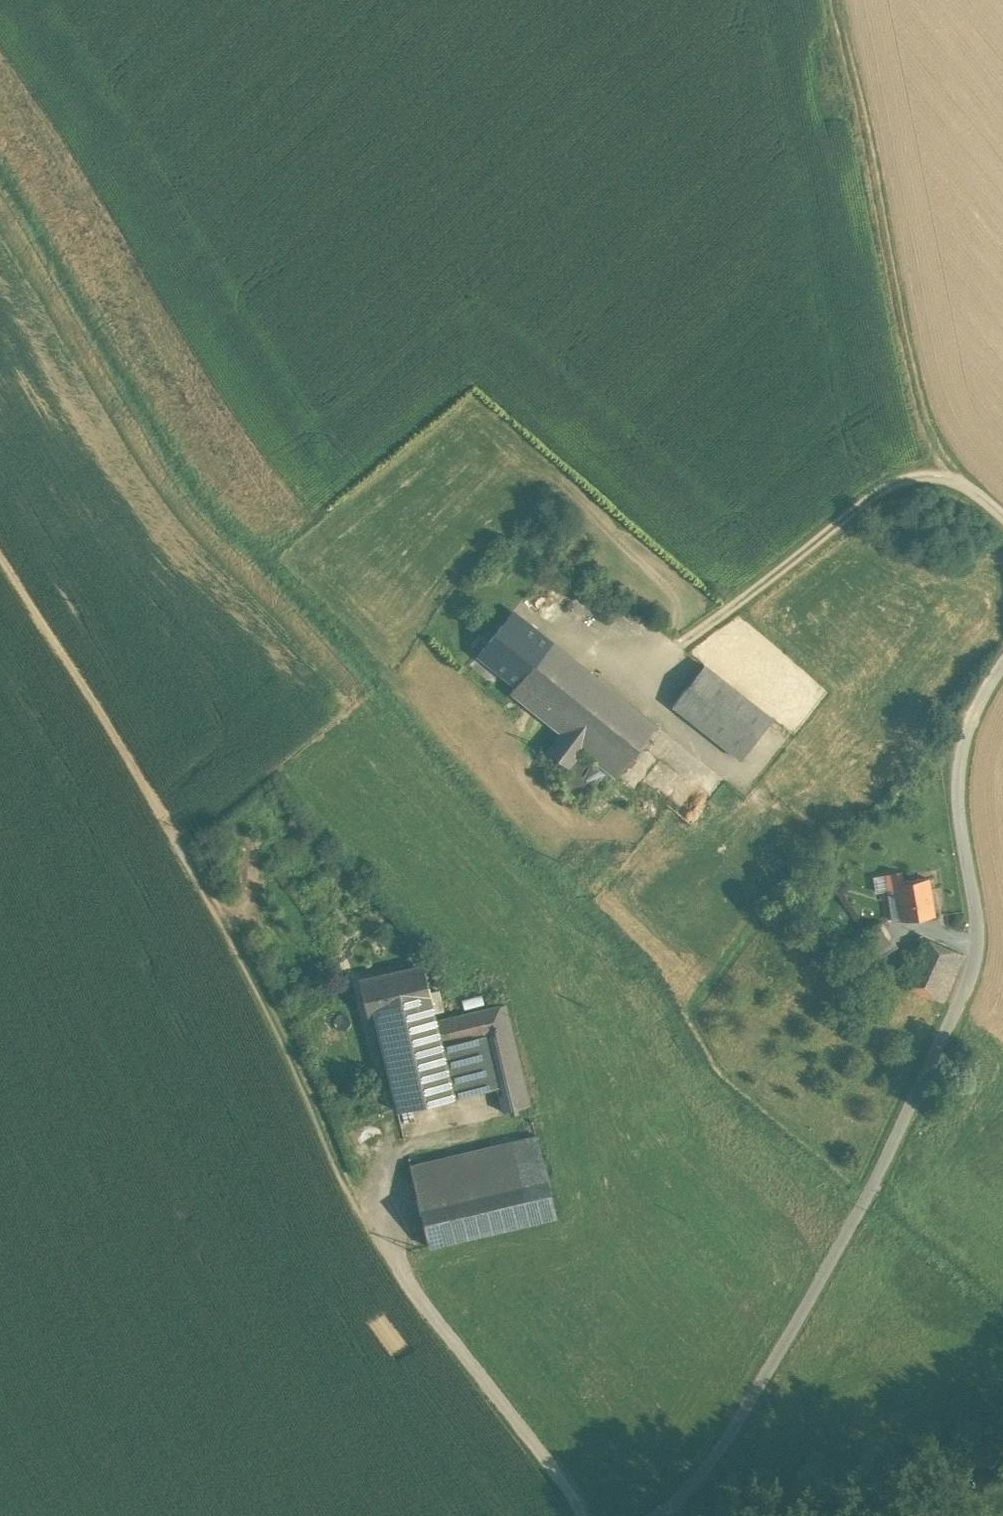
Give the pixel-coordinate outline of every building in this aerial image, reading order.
[(551,641),(513,611),(479,653),(517,683),(551,641)] [(656,726),(551,641),(517,683),(512,689),(563,729),(547,750),(569,766),(584,746),(610,767),(618,773),(656,726)] [(773,718),(705,664),(673,704),(741,758),(773,718)] [(569,766),(557,782),(583,801),(610,767),(584,746),(569,766)] [(928,877),(902,881),(900,870),(887,873),(890,889),(888,889),(893,920),(902,918),(903,919),(934,914),(928,877)] [(881,927),(862,939),(869,951),(889,939),(881,927)] [(964,953),(920,934),(898,981),(943,1001),(964,953)] [(423,963),(360,978),(369,1017),(375,1015),(379,1033),(436,1019),(423,963)] [(436,1019),(379,1033),(398,1110),(455,1096),(442,1042),(485,1032),(498,1087),(504,1110),(529,1104),(505,1003),(436,1019)] [(442,1042),(455,1096),(498,1087),(485,1032),(442,1042)] [(538,1134),(410,1165),(429,1245),(557,1215),(538,1134)]
